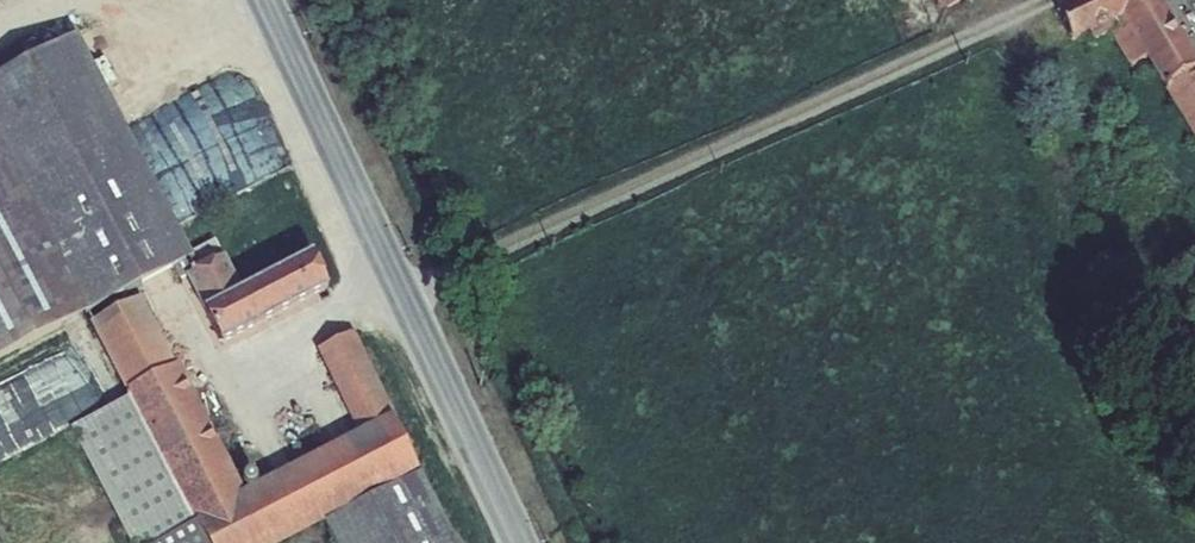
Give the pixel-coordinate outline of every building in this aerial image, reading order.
[(941,11),(959,0),(934,0),(941,11)] [(1072,41),(1089,34),(1093,42),(1109,34),(1129,68),(1145,58),(1162,87),(1194,67),(1194,58),(1161,0),(1157,0),(1155,1),(1155,0),(1077,0),(1057,9),(1072,41)] [(173,267),(191,258),(75,35),(0,74),(0,358),(173,267)] [(1162,87),(1194,139),(1194,67),(1162,87)] [(183,142),(214,201),(251,181),(213,111),(164,137),(170,148),(183,142)] [(220,344),(329,287),(312,253),(242,289),(216,238),(194,249),(202,265),(198,267),(199,269),(185,276),(220,344)] [(173,267),(179,279),(185,276),(199,269),(198,267),(193,257),(191,258),(173,267)] [(179,363),(176,365),(142,296),(89,322),(127,397),(70,427),(131,542),(284,542),(325,522),(336,542),(458,542),(420,469),(419,470),(394,418),(397,416),(354,330),(317,348),(358,431),(244,490),(179,363)]
